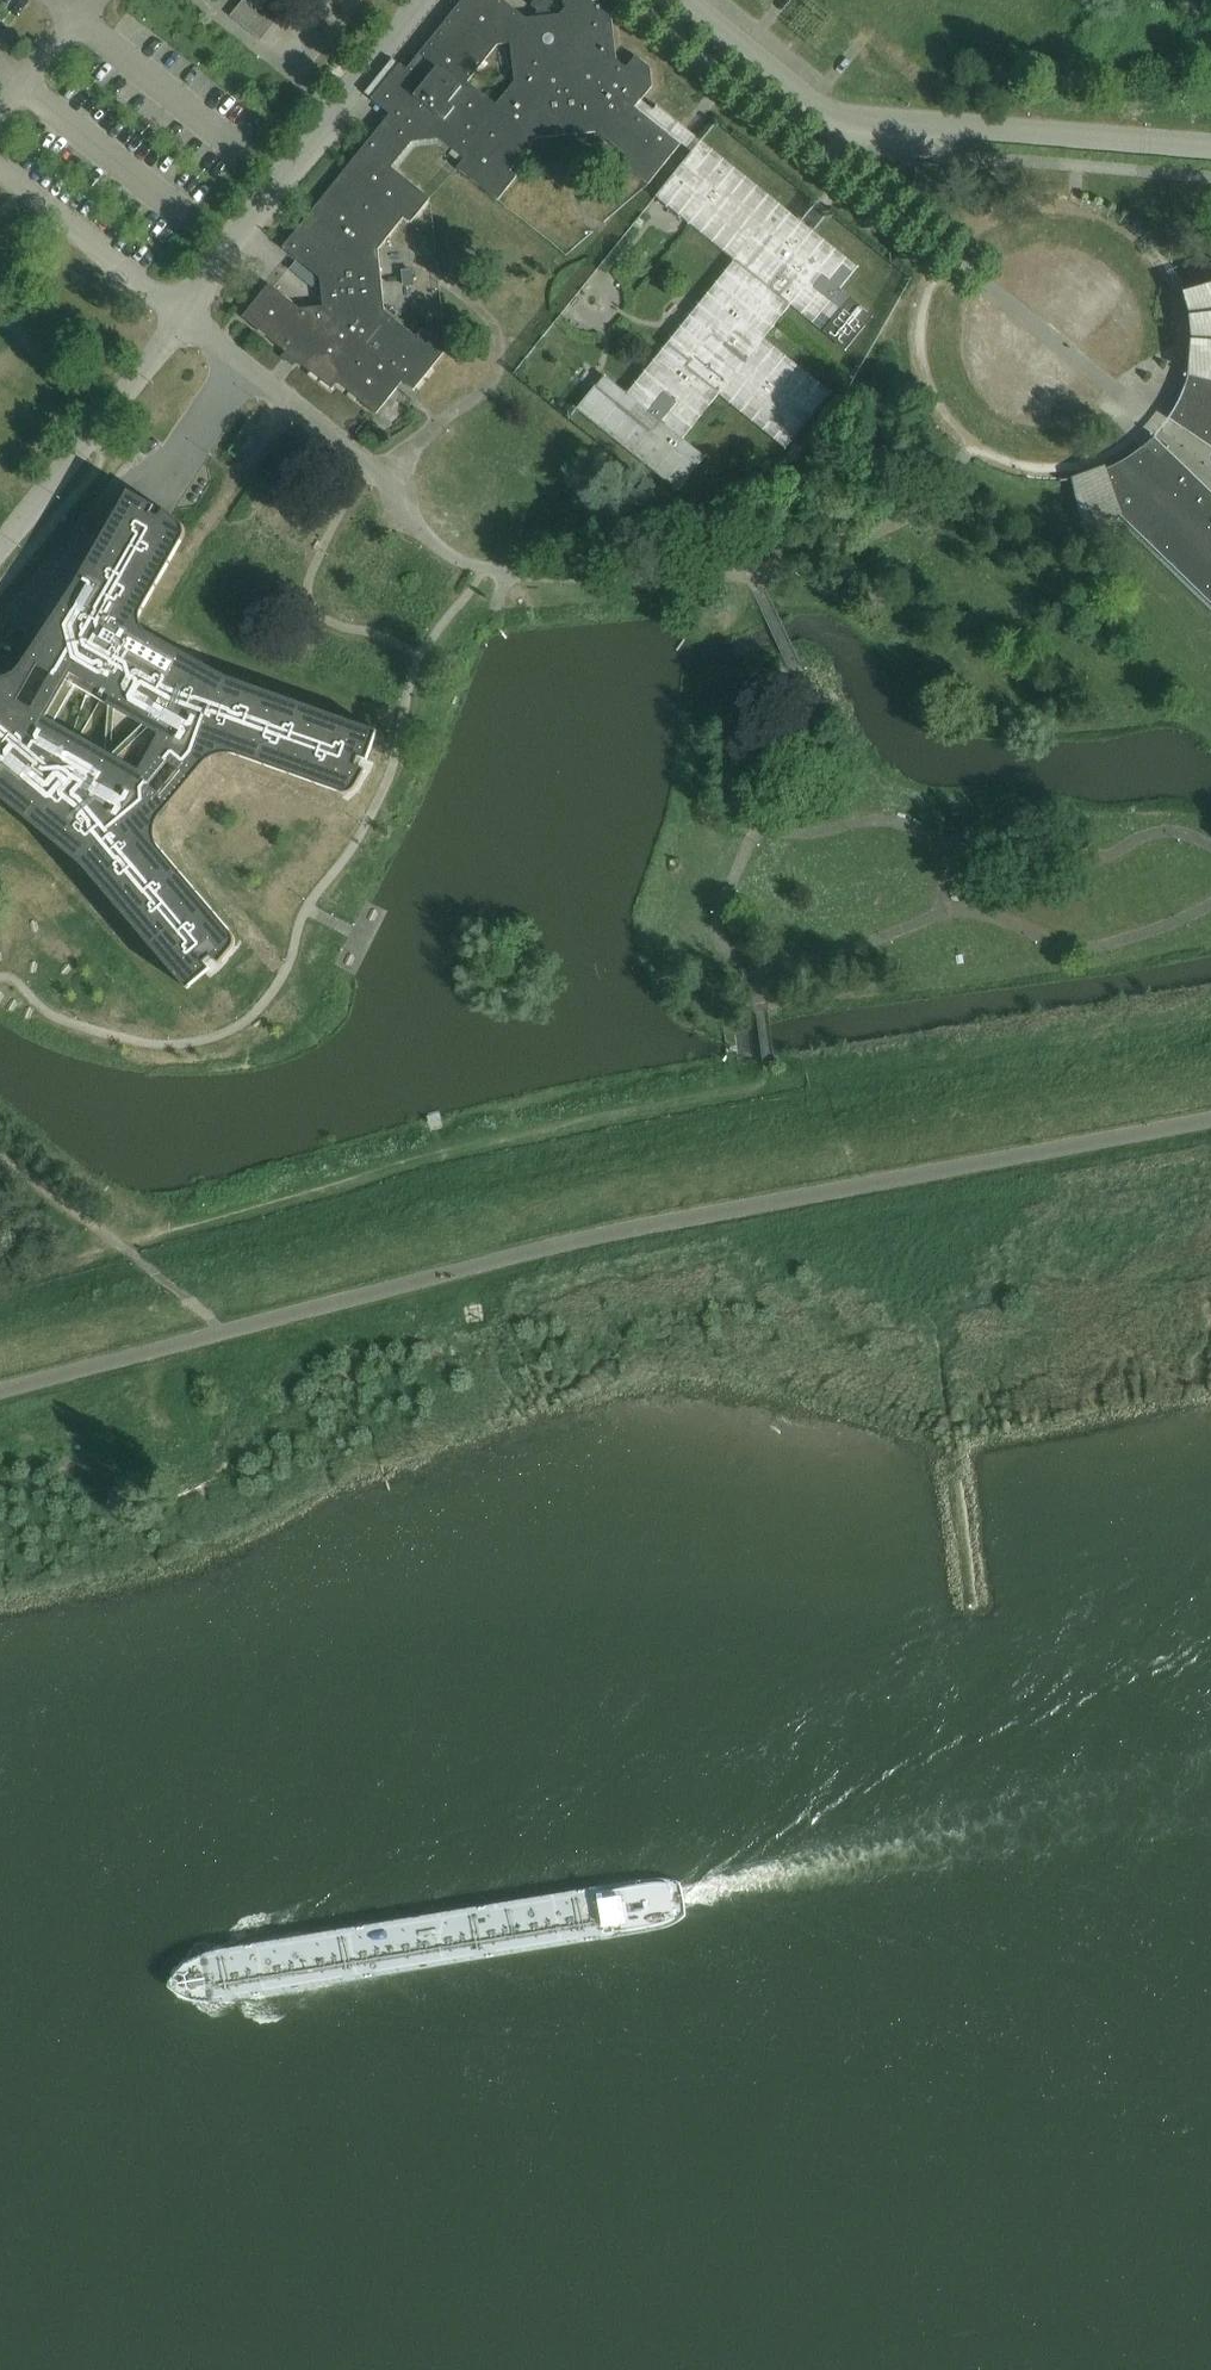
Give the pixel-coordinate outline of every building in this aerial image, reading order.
[(277,22),(249,0),(245,0),(231,17),(262,41),(277,22)] [(539,12),(534,18),(526,19),(502,0),(464,0),(439,32),(408,71),(401,65),(372,100),(391,115),(374,136),(284,249),(321,279),(324,307),(301,310),(270,285),(244,318),(287,353),(282,357),(294,367),(298,362),(333,390),(339,384),(378,415),(404,382),(415,391),(448,351),(424,331),(418,338),(386,312),(381,250),(407,218),(414,223),(433,199),(395,168),(416,142),(443,139),(468,160),(461,169),(501,202),(520,178),(514,172),(540,140),(599,133),(631,159),(626,166),(650,185),(682,144),(637,108),(642,102),(654,87),(652,69),(637,57),(628,69),(618,61),(613,17),(621,6),(616,2),(617,0),(567,0),(564,4),(568,8),(561,16),(556,16),(549,11),(539,12)] [(831,393),(780,352),(764,339),(791,306),(848,350),(873,315),(840,288),(859,268),(701,141),(692,134),(680,124),(657,106),(654,111),(642,102),(637,108),(682,144),(692,152),(694,154),(657,198),(735,261),(628,395),(603,375),(576,408),(678,490),(706,456),(684,440),(720,395),(786,449),(831,393)] [(188,989),(191,986),(186,980),(212,957),(220,964),(233,948),(234,947),(234,946),(235,946),(235,945),(235,944),(236,943),(236,942),(236,941),(236,940),(236,939),(235,939),(235,937),(235,936),(234,935),(234,934),(233,934),(233,933),(144,829),(143,830),(142,828),(211,744),(213,745),(213,747),(342,793),(343,793),(345,793),(346,793),(347,793),(348,793),(350,793),(351,792),(352,792),(353,791),(354,790),(355,789),(356,788),(357,787),(366,770),(357,765),(360,757),(368,760),(378,731),(199,667),(198,670),(131,631),(184,538),(184,537),(185,536),(185,535),(185,534),(186,533),(186,532),(185,531),(185,530),(185,529),(185,528),(184,527),(184,526),(183,525),(183,524),(182,524),(182,523),(181,523),(172,515),(166,510),(159,519),(150,513),(149,514),(128,502),(133,493),(130,492),(61,612),(64,613),(15,700),(0,699),(0,787),(67,842),(65,844),(188,989)]
